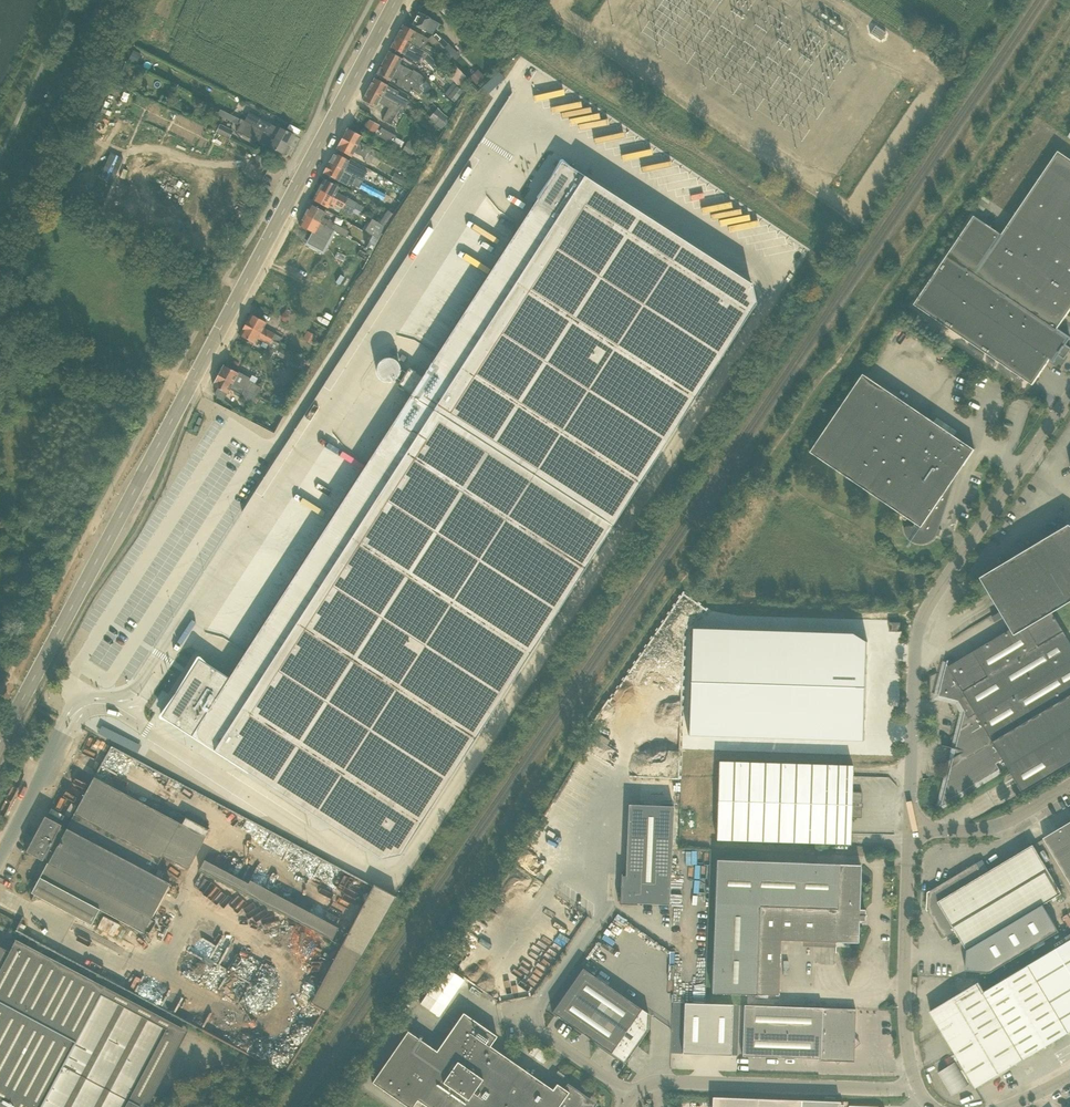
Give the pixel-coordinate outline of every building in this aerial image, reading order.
[(458,53),(444,39),(436,31),(439,24),(433,20),(419,13),(413,24),(433,35),(428,39),(450,61),(458,53)] [(418,33),(413,30),(403,25),(397,36),(430,54),(432,48),(422,42),(416,38),(418,33)] [(877,27),(872,34),(881,41),(886,33),(877,27)] [(391,48),(401,53),(419,63),(422,57),(432,67),(437,63),(429,54),(430,54),(397,36),(391,48)] [(133,50),(128,60),(136,64),(141,54),(133,50)] [(402,58),(399,57),(389,52),(383,63),(406,75),(415,81),(420,86),(426,81),(421,74),(413,70),(412,71),(399,64),(402,58)] [(396,84),(410,91),(410,90),(419,95),(422,90),(419,87),(420,86),(415,81),(406,75),(383,63),(377,74),(390,81),(393,76),(398,79),(396,84)] [(136,68),(128,64),(124,72),(120,79),(127,83),(131,76),(134,77),(138,69),(136,68)] [(451,78),(460,87),(466,81),(462,76),(464,74),(457,67),(454,70),(457,72),(451,78)] [(486,78),(478,69),(470,77),(478,86),(486,78)] [(498,70),(483,86),(490,92),(504,77),(498,70)] [(388,86),(385,84),(375,78),(369,89),(400,106),(399,108),(403,111),(408,100),(396,94),(395,96),(386,91),(388,86)] [(455,101),(463,91),(457,86),(448,96),(455,101)] [(383,120),(391,124),(399,108),(400,106),(369,89),(363,101),(376,108),(379,103),(389,108),(383,120)] [(187,105),(178,101),(175,107),(184,111),(187,105)] [(226,118),(233,122),(235,116),(228,113),(221,109),(218,115),(226,118)] [(436,120),(443,114),(439,109),(432,115),(436,120)] [(294,135),(285,129),(278,126),(277,127),(249,113),(244,121),(289,144),(294,135)] [(266,145),(274,149),(283,154),(289,144),(244,121),(240,119),(238,124),(241,126),(237,131),(250,138),(256,140),(266,144),(266,145)] [(379,126),(369,120),(364,131),(374,136),(379,126)] [(218,126),(210,122),(208,126),(216,130),(218,126)] [(220,124),(216,131),(216,133),(229,139),(234,130),(220,124)] [(397,136),(381,128),(377,136),(393,144),(397,136)] [(363,137),(358,134),(348,129),(342,139),(381,160),(383,155),(360,142),(363,137)] [(337,149),(347,154),(352,157),(355,153),(365,158),(363,160),(369,163),(370,162),(377,166),(381,160),(342,139),(337,149)] [(408,141),(402,151),(411,156),(417,146),(408,141)] [(1058,329),(1069,311),(1069,158),(1059,151),(1002,235),(974,216),(915,305),(1032,384),(1032,385),(1033,385),(1050,359),(1054,362),(1059,355),(1064,359),(1069,350),(1069,348),(1065,345),(1069,338),(1069,337),(1058,329)] [(350,161),(345,158),(335,153),(329,163),(363,181),(367,173),(349,163),(350,161)] [(161,716),(382,858),(401,854),(756,303),(752,284),(561,162),(548,182),(423,376),(409,367),(396,387),(410,396),(229,678),(199,658),(161,716)] [(324,173),(334,178),(349,187),(350,183),(360,188),(363,181),(329,163),(324,173)] [(406,170),(412,174),(416,166),(410,163),(406,170)] [(381,185),(386,178),(373,170),(369,177),(381,185)] [(400,184),(404,186),(407,179),(399,175),(398,178),(401,180),(400,184)] [(338,186),(334,184),(324,179),(319,189),(352,207),(354,202),(335,192),(338,186)] [(313,200),(323,205),(327,207),(329,202),(342,209),(341,212),(351,217),(355,209),(352,207),(319,189),(313,200)] [(325,212),(320,209),(311,204),(305,215),(333,230),(346,237),(349,232),(334,224),(335,223),(322,216),(325,212)] [(379,222),(384,226),(386,223),(393,214),(388,210),(379,222)] [(299,225),(309,231),(313,233),(308,242),(322,250),(333,230),(305,215),(299,225)] [(382,230),(384,226),(372,219),(364,231),(373,236),(378,239),(381,233),(382,230)] [(290,316),(284,313),(283,313),(281,316),(283,322),(286,323),(290,316)] [(251,314),(251,315),(245,326),(279,345),(280,343),(283,337),(264,327),(266,323),(251,314)] [(255,345),(258,339),(259,339),(269,344),(263,355),(271,359),(274,352),(275,352),(279,345),(245,326),(240,335),(255,345)] [(309,332),(316,336),(319,332),(312,328),(309,332)] [(303,339),(312,344),(317,336),(316,336),(309,332),(308,331),(303,339)] [(278,356),(287,360),(291,353),(290,353),(292,350),(284,346),(283,349),(282,348),(278,356)] [(238,373),(224,365),(218,376),(256,398),(257,398),(262,390),(248,382),(246,385),(235,379),(238,373)] [(289,382),(294,373),(284,367),(282,370),(278,367),(274,373),(289,382)] [(967,444),(968,441),(954,436),(864,374),(811,452),(916,523),(915,526),(904,527),(905,531),(906,535),(908,538),(911,540),(914,542),(918,544),(921,544),(925,544),(929,543),(932,541),(935,538),(937,535),(940,536),(942,529),(940,529),(961,465),(964,466),(975,449),(967,444)] [(218,388),(215,394),(224,399),(230,389),(235,392),(234,394),(253,404),(256,398),(218,376),(213,385),(218,388)] [(289,401),(282,397),(277,406),(284,409),(289,401)] [(358,459),(343,450),(345,445),(336,440),(338,437),(334,435),(327,446),(355,464),(358,459)] [(1069,601),(1069,525),(1069,524),(981,577),(1011,628),(1015,634),(1053,612),(1069,601)] [(1069,765),(1069,641),(1064,631),(1053,612),(1015,634),(1011,628),(949,666),(948,665),(949,660),(948,660),(939,696),(959,700),(965,711),(956,748),(942,744),(942,745),(957,749),(960,754),(948,761),(949,761),(954,758),(942,804),(1000,769),(997,764),(1004,759),(1024,792),(1069,765)] [(901,632),(901,622),(890,622),(890,631),(901,632)] [(691,630),(688,734),(865,739),(867,643),(854,635),(691,630)] [(139,751),(142,743),(101,725),(97,733),(139,751)] [(852,792),(853,765),(719,762),(717,840),(850,844),(851,817),(861,818),(862,792),(852,792)] [(49,861),(40,878),(32,892),(92,924),(99,909),(143,933),(170,883),(153,874),(163,855),(190,869),(211,829),(186,816),(182,823),(178,821),(94,776),(67,828),(66,830),(49,861)] [(638,903),(670,904),(673,806),(628,804),(626,873),(621,873),(620,904),(638,904),(638,903)] [(45,816),(26,851),(42,860),(43,858),(49,861),(66,830),(60,827),(62,825),(45,816)] [(1044,838),(1069,882),(1069,822),(1044,838)] [(1033,845),(984,874),(977,863),(931,890),(931,891),(930,890),(928,892),(927,909),(928,911),(930,910),(932,913),(930,914),(950,946),(962,947),(959,942),(962,940),(967,950),(966,971),(991,972),(1060,931),(1044,904),(1062,893),(1033,845)] [(199,869),(266,904),(272,892),(250,880),(248,883),(204,859),(199,869)] [(781,940),(858,943),(859,921),(865,921),(865,915),(866,915),(865,915),(865,909),(860,909),(861,865),(717,860),(712,993),(779,995),(781,940)] [(444,956),(481,982),(541,897),(504,871),(444,956)] [(312,1004),(327,1012),(362,958),(396,897),(374,885),(312,1004)] [(1029,965),(1069,1032),(1069,940),(1029,965)] [(140,1105),(142,1106),(184,1028),(15,941),(9,953),(0,949),(0,1106),(139,1106),(140,1105)] [(984,992),(1002,1023),(1024,1060),(1040,1050),(1041,1051),(1043,1052),(1053,1046),(1054,1043),(1053,1042),(1069,1032),(1029,965),(984,992)] [(439,1016),(465,979),(445,966),(420,1003),(439,1016)] [(625,1062),(648,1029),(649,1014),(583,968),(552,1012),(625,1062)] [(1002,1023),(984,992),(979,982),(931,1011),(977,1088),(1000,1074),(978,1037),(1002,1023)] [(729,1004),(680,1003),(679,1053),(727,1055),(729,1004)] [(744,1005),(743,1045),(742,1056),(820,1058),(820,1060),(834,1061),(837,1064),(860,1043),(855,1037),(856,1009),(744,1005)] [(372,1082),(408,1106),(413,1106),(418,1100),(428,1106),(592,1106),(595,1104),(568,1085),(565,1089),(557,1083),(553,1089),(490,1046),(497,1036),(463,1012),(437,1051),(408,1031),(372,1082)] [(1000,1074),(1024,1060),(1002,1023),(978,1037),(1000,1074)] [(544,1064),(550,1054),(535,1044),(529,1053),(544,1064)] [(840,1101),(713,1097),(712,1106),(840,1106),(840,1101)]
